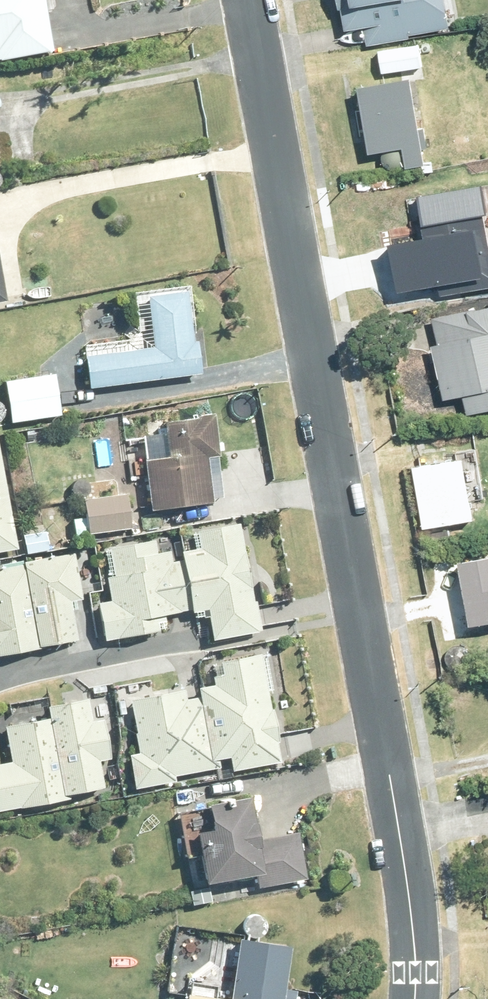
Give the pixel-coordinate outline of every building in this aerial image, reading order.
[(0,53),(2,63),(52,55),(42,0),(0,0),(0,53)] [(338,16),(341,15),(345,36),(363,32),(366,49),(411,42),(410,39),(451,32),(445,0),(335,0),(338,16)] [(419,47),(379,53),(382,76),(423,71),(419,47)] [(419,134),(410,84),(358,93),(369,159),(403,154),(406,173),(424,171),(421,155),(428,154),(424,133),(419,134)] [(412,236),(388,241),(389,247),(366,251),(377,309),(417,303),(419,307),(475,298),(466,252),(457,254),(456,246),(415,252),(412,236)] [(9,304),(0,258),(0,305),(9,304)] [(151,301),(157,350),(89,359),(93,392),(205,376),(201,344),(197,345),(191,295),(151,301)] [(431,352),(443,405),(463,401),(467,419),(487,415),(487,314),(476,317),(475,313),(432,324),(438,350),(431,352)] [(57,376),(7,384),(12,425),(63,417),(57,376)] [(225,500),(220,460),(221,460),(216,418),(165,425),(170,462),(146,465),(152,515),(216,507),(215,501),(225,500)] [(0,448),(0,556),(20,552),(0,448)] [(464,464),(413,473),(424,535),(475,526),(464,464)] [(130,498),(87,504),(91,538),(134,533),(130,498)] [(198,553),(184,556),(186,565),(194,614),(197,614),(198,620),(206,619),(206,621),(211,620),(216,644),(264,636),(259,606),(256,607),(242,526),(200,533),(201,537),(195,538),(198,553)] [(194,614),(186,565),(175,567),(173,554),(159,557),(157,543),(108,552),(113,580),(108,580),(113,605),(101,607),(108,643),(162,634),(160,620),(194,614)] [(72,604),(84,602),(76,557),(25,566),(25,570),(39,652),(40,652),(40,649),(79,643),(72,604)] [(470,634),(487,631),(487,566),(459,571),(470,634)] [(39,652),(25,570),(0,574),(0,659),(39,652)] [(214,689),(201,691),(202,701),(214,765),(221,764),(232,762),(234,776),(283,767),(280,748),(282,747),(276,714),(274,715),(264,658),(223,665),(225,679),(215,681),(216,686),(214,686),(214,689)] [(140,756),(130,757),(136,793),(177,786),(176,781),(222,773),(221,764),(214,765),(202,701),(189,703),(187,693),(131,702),(140,756)] [(53,722),(69,804),(72,803),(70,799),(108,791),(103,765),(114,762),(106,723),(96,725),(91,703),(50,711),(53,722)] [(14,766),(0,769),(0,816),(22,811),(23,812),(69,804),(53,722),(7,731),(14,766)] [(217,838),(202,840),(211,891),(260,882),(262,891),(310,882),(301,836),(263,842),(256,804),(212,812),(217,838)] [(299,994),(288,993),(293,951),(242,945),(236,998),(298,998),(299,994)] [(221,991),(193,988),(192,998),(220,998),(221,991)]
